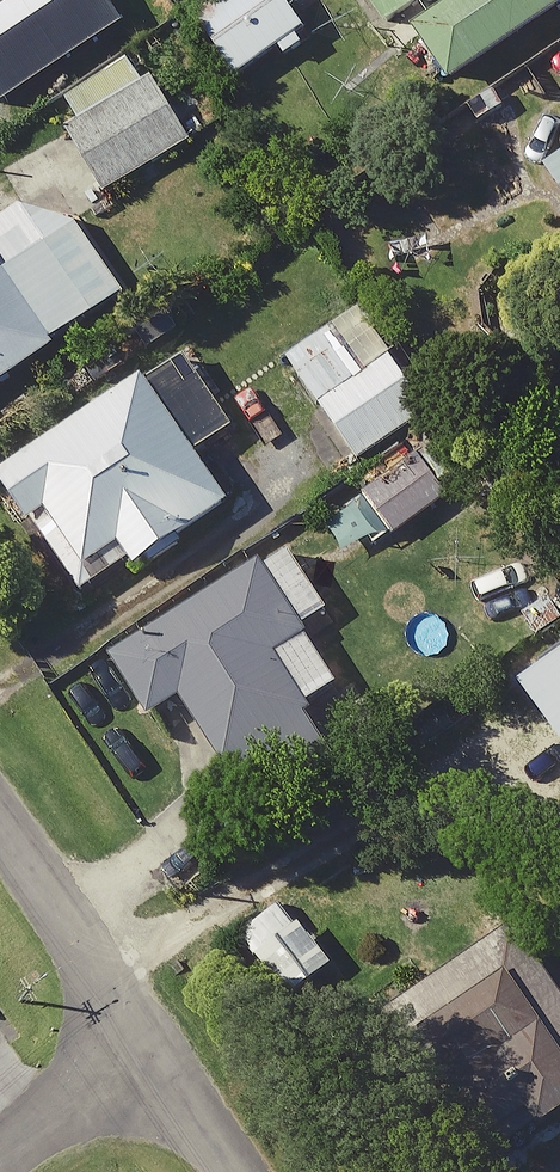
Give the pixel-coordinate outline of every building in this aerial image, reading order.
[(285,15),(309,0),(184,0),(177,5),(221,73),(292,26),(285,15)] [(380,32),(396,22),(431,76),(545,0),(359,0),(380,32)] [(184,135),(130,46),(43,99),(97,188),(184,135)] [(559,202),(559,142),(532,161),(559,202)] [(52,410),(21,356),(115,298),(66,219),(0,260),(0,440),(52,410)] [(419,408),(346,301),(273,350),(346,457),(419,408)] [(162,344),(0,453),(0,490),(69,592),(215,494),(183,446),(216,424),(162,344)] [(446,465),(416,423),(396,437),(405,450),(334,501),(365,544),(433,495),(423,481),(446,465)] [(315,605),(272,539),(98,653),(135,709),(168,687),(244,805),(320,756),(286,704),(325,679),(288,623),(315,605)] [(471,1144),(559,1091),(559,1008),(521,942),(395,1017),(471,1144)]
